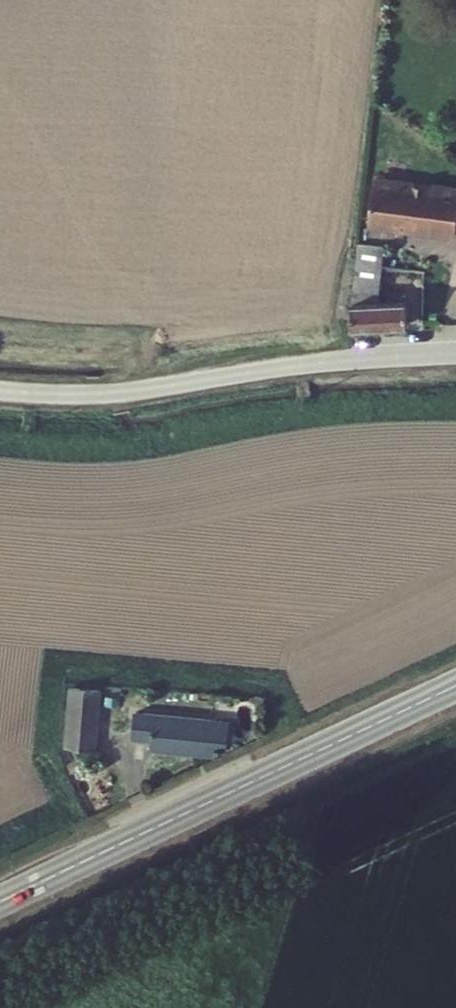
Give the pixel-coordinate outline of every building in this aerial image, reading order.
[(380,172),(369,218),(443,236),(445,227),(455,230),(455,190),(380,172)] [(367,246),(350,245),(349,258),(365,263),(367,246)] [(365,263),(349,258),(343,325),(398,327),(399,297),(362,296),(365,263)] [(59,752),(90,754),(93,696),(62,694),(59,752)] [(205,711),(128,704),(125,743),(202,749),(205,711)]
